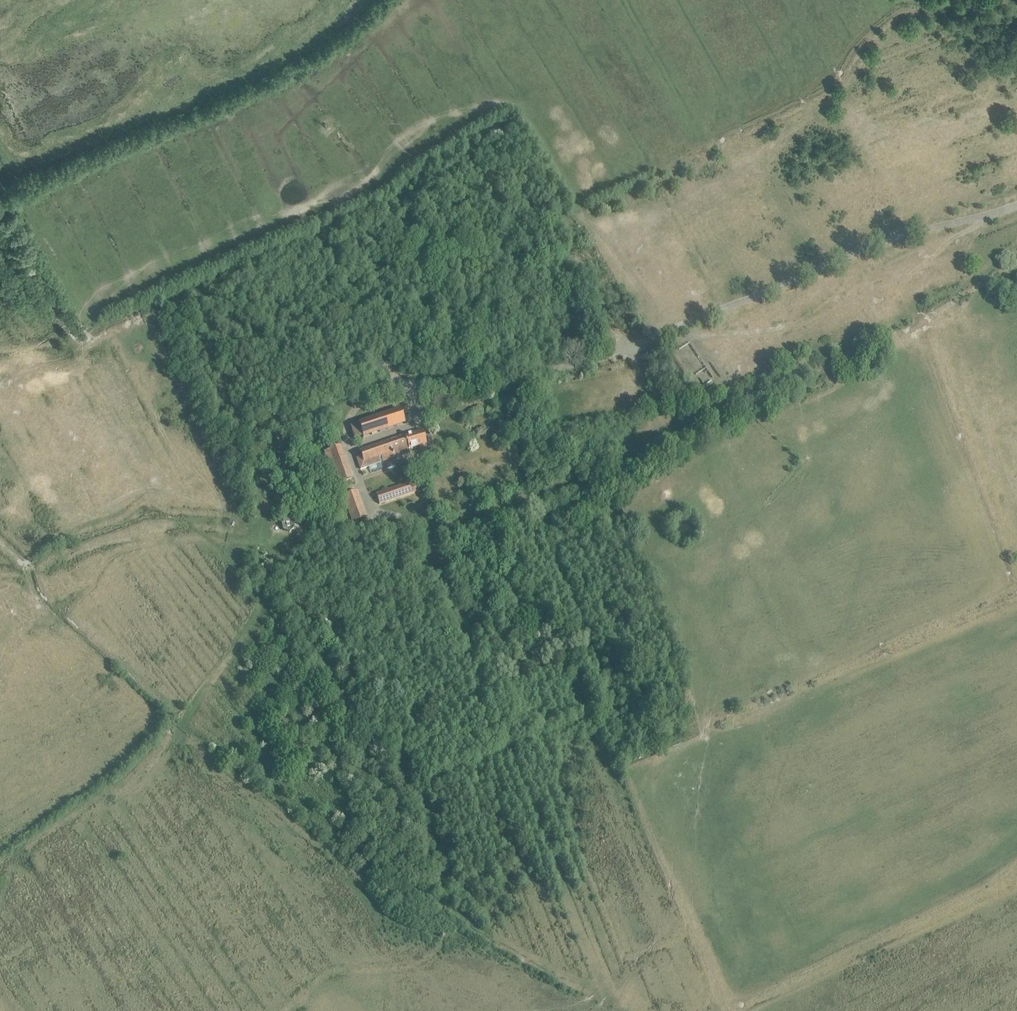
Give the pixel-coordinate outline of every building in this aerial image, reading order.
[(358,423),(364,438),(404,424),(399,408),(358,423)] [(421,453),(428,450),(421,431),(405,437),(404,436),(363,450),(364,455),(355,458),(359,469),(368,466),(370,472),(382,468),(381,463),(410,453),(409,451),(419,447),(421,453)] [(340,487),(354,482),(340,445),(323,451),(327,463),(331,461),(340,487)] [(376,494),(380,504),(417,491),(414,481),(376,494)] [(351,523),(367,518),(357,490),(342,496),(342,497),(338,499),(341,506),(345,505),(351,523)] [(271,500),(275,510),(284,507),(280,496),(271,500)] [(280,523),(282,533),(291,531),(288,521),(280,523)] [(424,796),(431,809),(439,805),(432,792),(424,796)]
